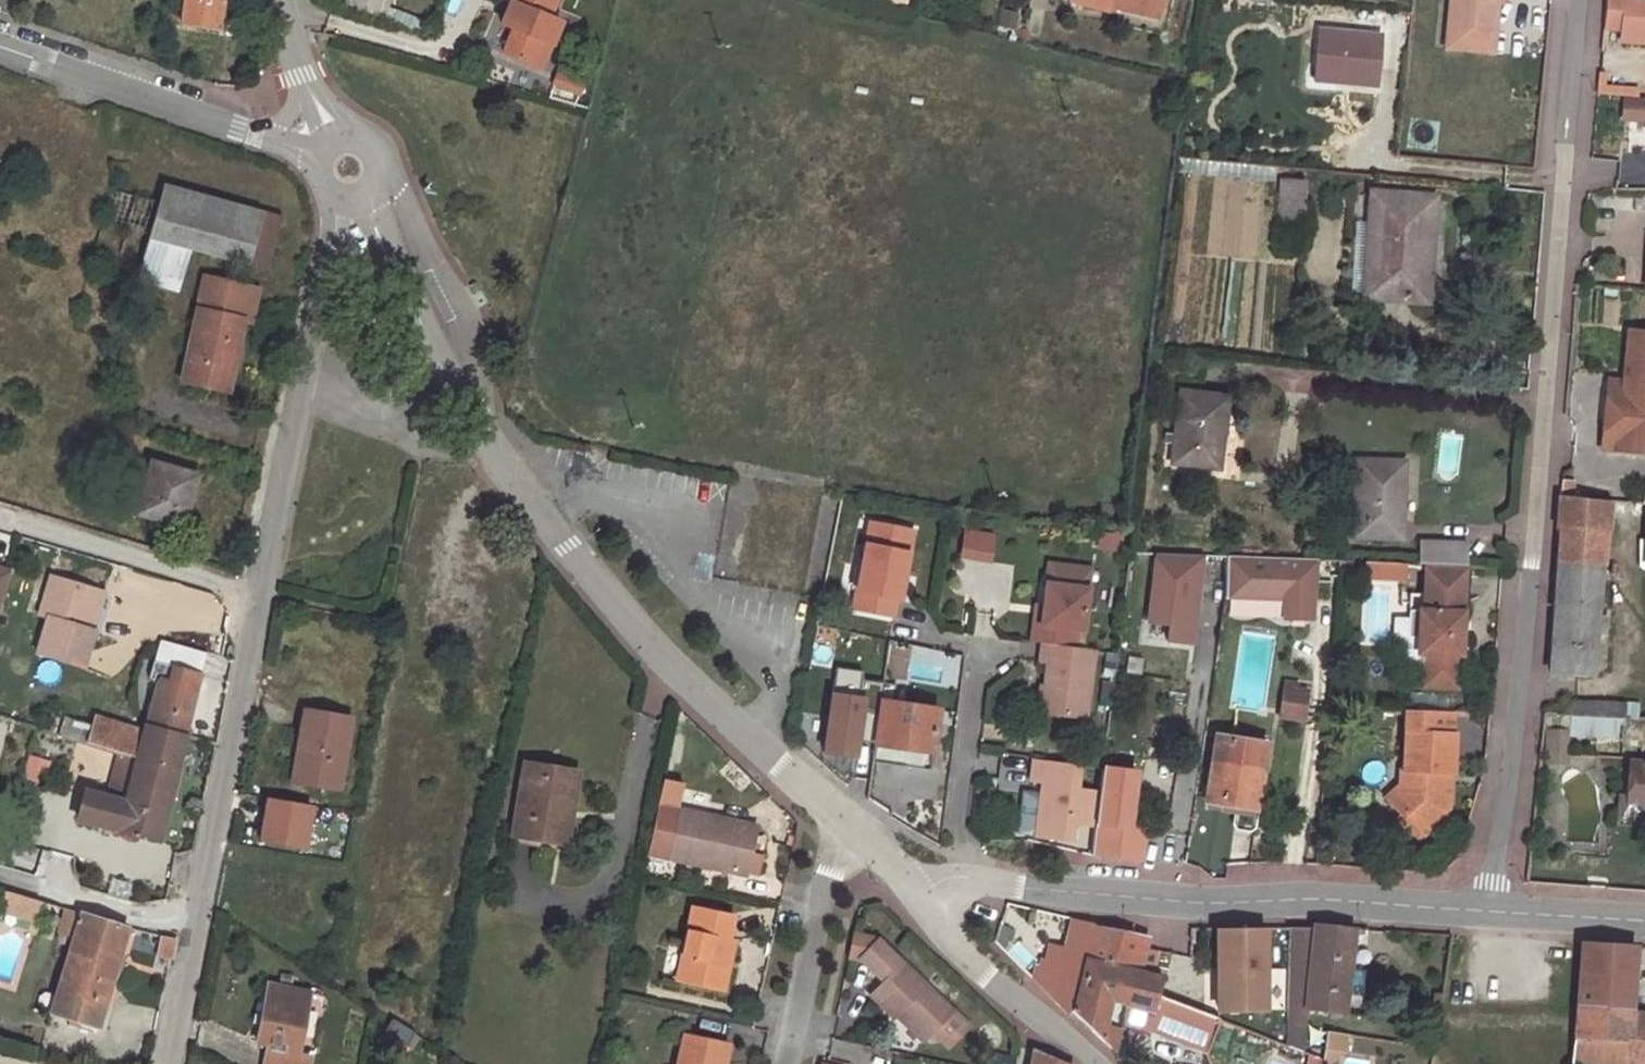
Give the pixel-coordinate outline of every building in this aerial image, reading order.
[(220,0),(185,0),(182,24),(217,28),(220,0)] [(385,17),(389,0),(344,0),(343,6),(385,17)] [(549,44),(537,40),(547,20),(555,0),(507,0),(506,2),(509,4),(516,7),(507,26),(512,28),(500,53),(539,69),(549,44)] [(1070,2),(1108,11),(1109,6),(1156,18),(1160,0),(1071,0),(1070,2)] [(1445,29),(1491,34),(1494,4),(1495,0),(1448,0),(1445,29)] [(1603,30),(1623,31),(1623,43),(1644,44),(1644,3),(1638,3),(1638,0),(1606,0),(1603,30)] [(516,7),(509,4),(500,23),(507,26),(516,7)] [(1019,8),(1008,6),(1005,17),(1015,19),(1019,8)] [(537,40),(549,44),(557,25),(547,20),(537,40)] [(1062,28),(1060,36),(1072,39),(1074,31),(1062,28)] [(1379,34),(1319,29),(1315,80),(1375,85),(1379,34)] [(1491,34),(1445,29),(1443,48),(1489,53),(1491,34)] [(551,88),(575,97),(582,81),(557,72),(551,88)] [(1598,85),(1597,95),(1639,98),(1639,88),(1598,85)] [(1625,101),(1624,120),(1644,122),(1644,103),(1625,101)] [(1304,179),(1305,170),(1185,160),(1184,169),(1304,179)] [(1299,244),(1304,184),(1283,181),(1278,242),(1299,244)] [(237,205),(163,185),(148,239),(169,245),(222,260),(237,205)] [(1588,193),(1586,207),(1644,212),(1644,199),(1588,193)] [(1424,299),(1431,201),(1373,196),(1364,294),(1424,299)] [(237,205),(222,260),(248,266),(264,212),(237,205)] [(264,212),(248,266),(268,272),(282,217),(264,212)] [(169,245),(148,239),(137,282),(156,287),(169,245)] [(205,280),(181,383),(227,394),(243,323),(251,325),(258,292),(205,280)] [(1628,331),(1624,381),(1609,380),(1602,448),(1644,452),(1644,332),(1628,331)] [(1170,463),(1218,470),(1227,400),(1180,393),(1170,463)] [(137,458),(121,510),(129,512),(135,514),(151,462),(137,458)] [(1402,519),(1403,463),(1356,461),(1353,536),(1395,539),(1395,519),(1402,519)] [(198,476),(151,462),(135,514),(183,528),(198,476)] [(1562,481),(1560,497),(1590,500),(1592,480),(1560,476),(1559,481),(1562,481)] [(1590,500),(1560,497),(1556,529),(1559,529),(1609,535),(1611,502),(1590,500)] [(908,530),(866,522),(858,566),(853,592),(850,609),(890,617),(897,574),(900,574),(908,530)] [(1559,529),(1557,562),(1601,567),(1606,567),(1609,535),(1559,529)] [(1098,534),(1096,548),(1120,551),(1121,537),(1098,534)] [(1426,564),(1462,565),(1463,543),(1419,541),(1418,564),(1426,564)] [(1200,556),(1155,554),(1147,622),(1168,624),(1166,641),(1190,644),(1200,556)] [(1312,620),(1316,559),(1227,557),(1226,597),(1284,599),(1284,619),(1312,620)] [(1404,563),(1370,562),(1369,576),(1390,577),(1390,578),(1403,579),(1404,563)] [(1601,567),(1557,562),(1549,675),(1593,677),(1596,630),(1598,616),(1601,567)] [(1048,563),(1046,582),(1043,604),(1041,623),(1034,622),(1031,640),(1042,642),(1072,645),(1074,628),(1082,629),(1090,568),(1048,563)] [(1457,686),(1462,565),(1426,564),(1425,593),(1425,610),(1410,608),(1408,636),(1420,637),(1418,663),(1424,663),(1423,684),(1457,686)] [(858,566),(851,565),(846,591),(853,592),(858,566)] [(11,573),(0,569),(0,609),(11,573)] [(87,625),(98,592),(52,578),(40,616),(48,618),(37,653),(82,667),(94,627),(87,625)] [(104,594),(98,592),(87,625),(94,627),(104,594)] [(1425,610),(1425,593),(1410,592),(1410,608),(1425,610)] [(1043,604),(1036,603),(1034,622),(1041,623),(1043,604)] [(1608,617),(1598,616),(1596,630),(1607,632),(1608,617)] [(1042,642),(1039,660),(1047,661),(1041,711),(1086,716),(1095,648),(1072,645),(1042,642)] [(146,725),(185,736),(200,678),(156,665),(152,679),(158,680),(146,725)] [(858,678),(856,698),(861,699),(859,713),(877,715),(879,701),(882,681),(858,678)] [(1290,690),(1298,692),(1299,684),(1292,683),(1290,690)] [(1306,693),(1298,692),(1290,690),(1285,689),(1280,717),(1301,721),(1306,693)] [(856,698),(830,694),(822,753),(853,757),(859,713),(861,699),(856,698)] [(906,749),(903,767),(927,770),(938,710),(879,701),(877,715),(873,745),(906,749)] [(1578,701),(1561,715),(1571,716),(1623,718),(1625,718),(1625,703),(1578,701)] [(1625,718),(1635,719),(1637,704),(1625,703),(1625,718)] [(1449,746),(1454,747),(1454,734),(1449,734),(1450,712),(1405,710),(1404,748),(1449,755),(1449,746)] [(350,720),(304,711),(298,748),(302,749),(297,782),(337,790),(350,720)] [(1623,718),(1571,716),(1569,733),(1622,735),(1623,718)] [(138,759),(144,732),(96,717),(93,727),(67,720),(62,736),(118,753),(128,756),(138,759)] [(158,842),(185,736),(146,725),(145,727),(144,732),(138,759),(124,804),(115,801),(107,827),(158,842)] [(1566,764),(1566,746),(1558,746),(1557,731),(1546,732),(1547,764),(1566,764)] [(1558,746),(1566,746),(1566,731),(1557,731),(1558,746)] [(1235,807),(1257,810),(1267,744),(1216,736),(1204,802),(1235,807)] [(870,762),(903,767),(906,749),(873,745),(870,762)] [(1448,775),(1449,755),(1404,748),(1403,770),(1399,770),(1399,789),(1385,801),(1403,823),(1408,818),(1417,830),(1447,805),(1447,785),(1438,785),(1438,774),(1448,775)] [(1103,750),(1098,790),(1094,824),(1090,853),(1139,861),(1145,812),(1130,810),(1137,754),(1103,750)] [(128,756),(118,753),(104,798),(115,801),(128,756)] [(124,804),(138,759),(128,756),(115,801),(124,804)] [(1080,763),(1034,757),(1031,779),(1041,780),(1035,834),(1070,839),(1072,821),(1094,824),(1098,790),(1077,787),(1080,763)] [(1631,764),(1629,796),(1628,803),(1644,804),(1644,765),(1631,764)] [(570,810),(576,774),(524,765),(512,836),(514,836),(554,843),(559,807),(570,810)] [(1438,785),(1447,785),(1448,775),(1438,774),(1438,785)] [(662,780),(656,807),(676,811),(682,784),(662,780)] [(115,801),(104,798),(84,793),(77,819),(107,827),(115,801)] [(1644,827),(1644,804),(1628,803),(1629,796),(1616,794),(1615,826),(1644,827)] [(311,807),(268,800),(261,845),(304,852),(311,807)] [(1418,840),(1446,815),(1447,805),(1417,830),(1408,818),(1403,823),(1418,840)] [(559,807),(554,843),(565,845),(570,810),(559,807)] [(668,857),(678,811),(676,811),(656,807),(646,853),(668,857)] [(1235,807),(1232,825),(1235,829),(1248,832),(1255,829),(1257,810),(1235,807)] [(668,859),(747,876),(748,873),(752,854),(758,828),(678,811),(668,857),(668,859)] [(762,856),(752,854),(748,873),(758,875),(762,856)] [(138,892),(91,878),(87,893),(133,908),(138,892)] [(8,895),(6,903),(1,902),(0,904),(0,911),(34,921),(39,904),(8,895)] [(81,914),(65,909),(57,934),(74,939),(81,914)] [(675,979),(717,989),(724,958),(729,959),(733,942),(728,941),(733,917),(691,909),(675,979)] [(127,928),(81,914),(74,939),(51,1013),(72,1020),(79,1022),(98,1027),(127,928)] [(1073,918),(1065,949),(1083,953),(1090,925),(1090,922),(1073,918)] [(1148,938),(1146,938),(1090,925),(1083,953),(1065,949),(1063,948),(1056,975),(1040,966),(1030,979),(1068,1014),(1072,1010),(1085,959),(1138,972),(1148,938)] [(1342,1013),(1352,931),(1313,925),(1313,929),(1291,928),(1287,1048),(1301,1054),(1305,1039),(1306,1008),(1342,1013)] [(1265,928),(1217,929),(1218,1011),(1265,1011),(1265,928)] [(878,939),(854,934),(849,957),(859,959),(883,982),(870,996),(894,1019),(895,1018),(900,1012),(927,1039),(935,1031),(943,1039),(947,1041),(949,1041),(952,1041),(955,1040),(958,1038),(968,1027),(878,939)] [(176,942),(162,938),(158,956),(170,961),(172,961),(176,942)] [(1580,943),(1577,1005),(1630,1009),(1636,946),(1580,943)] [(1085,959),(1072,1010),(1112,1049),(1119,1024),(1146,1032),(1156,995),(1160,978),(1138,972),(1085,959)] [(1271,969),(1271,1008),(1284,1008),(1284,969),(1271,969)] [(281,975),(278,987),(291,989),(293,977),(281,975)] [(266,1052),(264,1063),(309,1063),(310,1057),(298,1055),(310,992),(291,989),(278,987),(266,985),(261,1012),(260,1020),(256,1042),(262,1044),(267,1045),(266,1052)] [(1439,1002),(1440,993),(1432,993),(1431,1001),(1439,1002)] [(1215,1021),(1156,995),(1146,1032),(1206,1054),(1215,1021)] [(1627,1039),(1630,1015),(1630,1009),(1577,1005),(1575,1035),(1627,1039)] [(927,1039),(900,1012),(895,1018),(922,1044),(927,1039)] [(1625,1063),(1644,1063),(1644,1016),(1630,1015),(1627,1039),(1625,1063)] [(79,1022),(72,1020),(68,1029),(76,1031),(79,1022)] [(1344,1060),(1346,1032),(1326,1030),(1324,1059),(1344,1060)] [(1627,1039),(1575,1035),(1573,1063),(1583,1063),(1625,1063),(1627,1039)] [(727,1046),(683,1036),(677,1063),(723,1063),(727,1046)] [(1033,1053),(1031,1063),(1058,1063),(1033,1053)] [(1010,1059),(994,1055),(993,1063),(1009,1063),(1010,1059)]
